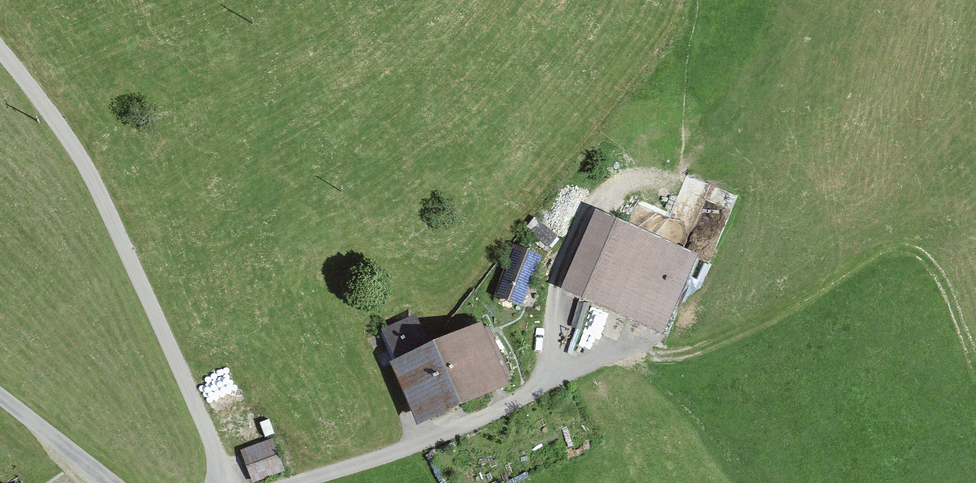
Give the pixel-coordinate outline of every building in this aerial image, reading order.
[(620,225),(594,213),(561,288),(646,326),(660,294),(670,298),(680,276),(689,255),(620,225)] [(493,295),(516,304),(535,255),(512,246),(493,295)] [(377,332),(403,390),(408,404),(418,400),(424,413),(453,401),(431,349),(425,352),(413,325),(410,318),(380,331),(377,332)] [(453,401),(495,382),(505,378),(483,327),(431,349),(453,401)] [(239,451),(250,479),(279,469),(268,440),(239,451)]
